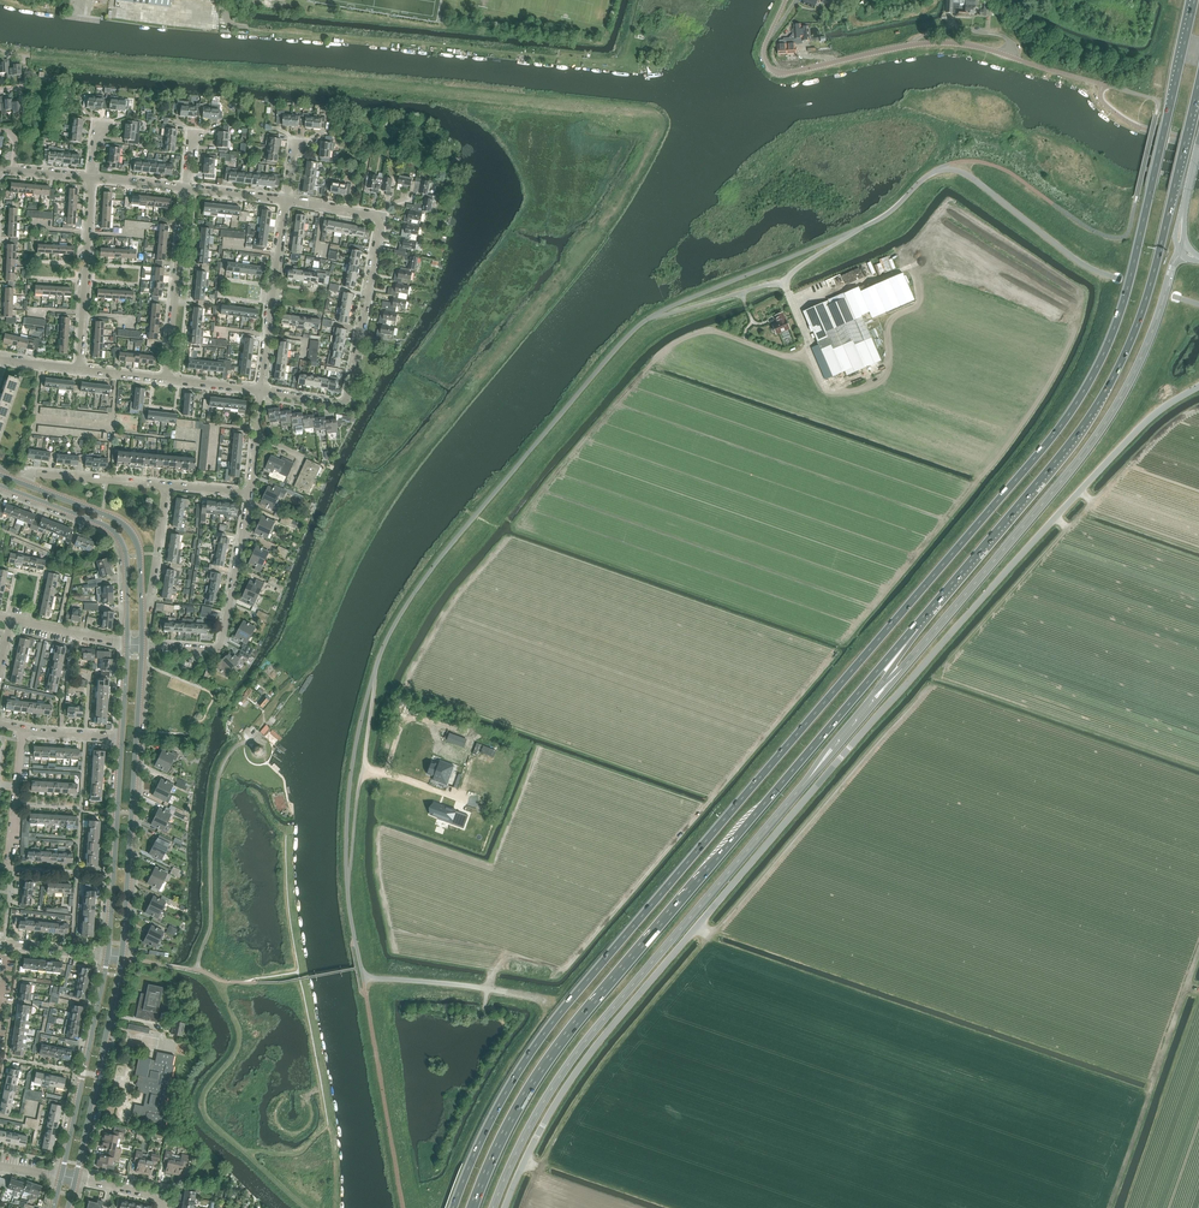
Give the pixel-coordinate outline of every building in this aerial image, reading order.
[(802,4),(814,9),(818,0),(803,0),(802,4)] [(964,16),(964,9),(965,9),(966,6),(964,6),(964,0),(963,0),(948,0),(947,12),(953,12),(956,13),(955,16),(964,16)] [(964,9),(964,16),(972,17),(972,14),(975,14),(976,8),(979,8),(979,5),(976,1),(966,1),(966,6),(965,9),(964,9)] [(990,7),(990,2),(986,2),(984,2),(984,8),(984,10),(980,10),(980,12),(980,15),(983,15),(983,16),(990,16),(990,15),(994,16),(994,9),(992,9),(992,7),(990,7)] [(793,24),(794,38),(794,39),(802,38),(802,41),(809,41),(809,26),(802,26),(803,29),(799,29),(800,26),(800,24),(793,24)] [(789,38),(787,38),(787,54),(796,53),(796,45),(796,40),(794,40),(794,39),(794,38),(793,34),(792,34),(789,38)] [(787,54),(787,38),(783,38),(783,40),(779,40),(779,44),(778,44),(778,54),(787,54)] [(5,60),(0,60),(0,74),(10,73),(9,69),(9,66),(5,66),(5,60)] [(9,69),(10,73),(10,76),(21,75),(20,63),(16,63),(16,65),(13,65),(13,68),(9,69)] [(99,110),(99,109),(102,109),(102,108),(106,108),(107,98),(103,97),(104,96),(97,95),(96,97),(95,98),(94,109),(94,110),(95,110),(98,111),(99,110)] [(1,111),(13,110),(12,103),(12,100),(11,96),(4,97),(5,103),(1,104),(1,111)] [(87,108),(94,109),(95,98),(88,97),(87,106),(87,108)] [(12,100),(13,110),(13,113),(24,112),(24,105),(19,105),(19,99),(12,100)] [(110,99),(109,108),(109,110),(117,111),(118,100),(110,99)] [(118,100),(117,111),(125,111),(125,110),(126,101),(118,100)] [(211,105),(211,109),(210,119),(213,119),(213,120),(214,121),(217,122),(218,121),(218,120),(218,118),(222,119),(223,108),(220,108),(220,106),(211,105)] [(180,116),(188,117),(189,107),(181,106),(180,115),(180,116)] [(196,116),(199,117),(200,106),(196,106),(196,107),(189,107),(188,117),(195,118),(196,116)] [(204,107),(200,106),(199,117),(202,117),(202,118),(210,119),(211,109),(203,108),(204,107)] [(276,120),(283,120),(283,126),(291,127),(292,116),(284,115),(285,112),(278,112),(278,118),(276,118),(276,120)] [(315,118),(314,129),(321,129),(322,128),(322,119),(318,118),(318,115),(315,114),(315,118)] [(302,126),(303,116),(300,115),(300,117),(292,116),(291,127),(299,127),(299,126),(302,126)] [(314,129),(315,118),(307,117),(307,116),(303,116),(302,126),(306,126),(306,128),(314,129)] [(73,118),(72,126),(82,127),(83,120),(82,119),(73,118)] [(127,124),(125,124),(123,125),(123,130),(124,131),(125,131),(125,132),(135,133),(139,134),(140,122),(127,121),(127,124)] [(72,126),(71,134),(81,135),(82,127),(72,126)] [(166,137),(176,138),(177,130),(176,130),(167,129),(166,129),(166,137)] [(135,133),(125,132),(124,140),(125,140),(134,141),(135,133)] [(228,140),(229,133),(220,132),(218,132),(218,140),(228,140)] [(71,136),(70,142),(81,143),(81,135),(71,134),(67,133),(67,136),(71,136)] [(267,134),(266,145),(269,145),(269,146),(279,147),(279,145),(281,145),(282,142),(280,142),(280,139),(279,139),(279,135),(267,134)] [(176,138),(166,137),(165,144),(175,145),(176,138)] [(228,140),(218,140),(217,148),(219,148),(228,148),(228,140)] [(322,142),(321,150),(331,151),(332,143),(323,142),(322,142)] [(175,145),(165,144),(164,152),(175,153),(175,145)] [(278,155),(279,147),(269,146),(268,153),(278,155)] [(47,162),(55,163),(56,152),(57,148),(53,147),(53,152),(49,152),(49,150),(45,150),(44,160),(48,161),(47,162)] [(110,147),(109,155),(120,156),(121,149),(112,147),(110,147)] [(331,151),(321,150),(320,158),(322,158),(331,159),(331,158),(331,151)] [(55,163),(63,164),(64,153),(56,152),(55,163)] [(268,153),(260,152),(260,155),(263,155),(263,156),(267,157),(267,161),(277,162),(278,155),(268,153)] [(71,164),(72,154),(64,153),(63,164),(71,164)] [(78,165),(79,155),(72,154),(71,164),(78,165)] [(108,160),(109,160),(108,163),(110,163),(109,167),(110,168),(111,168),(120,170),(120,169),(121,169),(121,168),(121,166),(121,165),(121,164),(120,164),(119,164),(120,156),(109,155),(108,155),(107,158),(107,159),(108,159),(108,160)] [(158,164),(157,174),(164,175),(165,164),(166,157),(164,157),(163,160),(162,160),(162,164),(158,164)] [(133,171),(141,172),(142,162),(135,161),(135,158),(131,158),(130,170),(134,170),(133,171)] [(205,158),(204,166),(214,167),(215,159),(206,158),(205,158)] [(308,161),(307,169),(317,171),(318,163),(308,161)] [(149,173),(150,163),(142,162),(141,172),(149,173)] [(157,174),(158,164),(150,163),(149,173),(157,174)] [(165,164),(164,175),(172,176),(173,165),(165,164)] [(214,167),(204,166),(203,174),(205,174),(214,175),(214,167)] [(237,172),(236,183),(244,184),(245,173),(246,166),(243,166),(242,170),(241,170),(241,173),(237,172)] [(245,173),(244,184),(251,185),(252,174),(253,167),(250,166),(249,174),(245,173)] [(1147,167),(1146,171),(1146,172),(1163,176),(1163,175),(1164,171),(1147,167)] [(228,182),(236,183),(237,169),(226,168),(226,170),(225,180),(228,180),(228,182)] [(256,175),(252,174),(251,185),(259,185),(260,175),(261,168),(258,168),(258,171),(257,171),(256,175)] [(307,169),(306,177),(316,178),(317,171),(307,169)] [(266,186),(274,187),(274,185),(279,186),(280,175),(272,174),(272,176),(268,176),(266,186)] [(259,185),(266,186),(268,176),(260,175),(259,185)] [(379,193),(380,188),(380,187),(380,186),(377,185),(378,176),(371,175),(370,181),(366,180),(366,185),(369,185),(368,188),(373,189),(372,192),(379,193)] [(410,191),(414,192),(416,181),(412,181),(413,178),(400,176),(398,184),(403,185),(403,186),(406,188),(407,189),(408,186),(411,186),(410,191)] [(306,177),(305,184),(315,186),(316,178),(306,177)] [(380,187),(380,188),(383,188),(382,190),(387,191),(386,195),(393,196),(395,189),(391,188),(392,179),(385,177),(384,183),(382,183),(380,186),(380,187)] [(423,196),(426,197),(426,194),(428,194),(430,182),(423,180),(423,179),(416,178),(416,181),(414,192),(417,193),(418,190),(420,191),(420,193),(423,194),(423,196)] [(331,192),(339,194),(340,183),(333,182),(331,191),(331,192)] [(345,184),(340,183),(339,194),(346,195),(347,194),(348,183),(349,183),(345,182),(345,184)] [(10,192),(18,193),(19,184),(11,183),(10,192)] [(18,193),(26,194),(27,185),(19,184),(18,193)] [(315,186),(305,184),(304,192),(314,194),(315,186)] [(26,194),(34,195),(34,185),(27,185),(26,194)] [(34,195),(41,195),(42,186),(34,185),(34,195)] [(41,195),(49,196),(50,187),(42,186),(41,195)] [(407,208),(413,209),(414,209),(417,210),(417,212),(423,213),(423,211),(431,212),(433,199),(433,195),(428,194),(426,194),(426,197),(425,201),(422,200),(422,202),(422,203),(418,205),(418,206),(407,204),(407,208)] [(131,204),(139,205),(140,196),(132,195),(132,198),(131,204)] [(139,205),(147,206),(148,197),(140,196),(139,205)] [(155,198),(148,197),(147,206),(154,207),(155,198)] [(154,207),(162,208),(163,199),(155,198),(154,207)] [(163,199),(162,208),(170,209),(171,200),(163,199)] [(211,213),(212,204),(204,203),(203,212),(211,213)] [(211,213),(218,214),(219,205),(212,204),(211,213)] [(9,208),(9,216),(17,216),(17,209),(19,209),(19,205),(16,205),(12,205),(12,208),(9,208)] [(219,205),(218,214),(225,215),(226,206),(219,205)] [(225,215),(232,215),(233,207),(226,206),(225,215)] [(232,215),(239,216),(240,216),(240,211),(241,208),(233,207),(232,215)] [(414,227),(420,228),(423,228),(424,225),(419,224),(420,221),(421,221),(423,213),(417,212),(417,210),(414,209),(413,209),(412,212),(410,211),(409,216),(405,215),(404,222),(410,223),(412,223),(414,225),(414,227)] [(262,210),(261,217),(270,219),(271,211),(262,210)] [(295,222),(296,223),(306,224),(307,216),(297,215),(297,220),(295,220),(295,222)] [(270,219),(261,217),(261,225),(269,226),(270,219)] [(62,228),(73,229),(73,225),(75,225),(76,218),(68,218),(67,225),(63,224),(62,228)] [(328,227),(327,231),(335,232),(337,222),(332,221),(332,220),(327,219),(326,227),(328,227)] [(337,222),(335,232),(342,233),(344,224),(339,223),(340,221),(337,221),(337,222)] [(342,233),(350,235),(351,225),(347,224),(347,223),(344,222),(344,224),(342,233)] [(295,230),(305,231),(306,224),(296,223),(296,227),(294,227),(294,230),(295,230)] [(401,236),(407,237),(409,237),(410,234),(419,235),(420,228),(414,227),(414,225),(412,223),(410,223),(409,226),(407,225),(406,230),(403,229),(401,236)] [(160,224),(160,232),(168,232),(169,225),(166,225),(161,224),(160,224)] [(351,224),(351,225),(350,235),(357,236),(359,226),(354,226),(354,224),(351,224)] [(261,225),(260,232),(268,233),(269,226),(261,225)] [(359,226),(357,236),(360,237),(360,238),(368,240),(370,229),(366,229),(366,228),(361,227),(362,225),(359,225),(359,226)] [(202,228),(201,235),(210,236),(211,229),(206,228),(202,228)] [(10,241),(17,241),(18,238),(16,238),(16,230),(8,230),(8,237),(10,237),(10,241)] [(293,237),(294,237),(304,239),(305,231),(295,230),(295,235),(293,234),(293,237)] [(260,232),(259,239),(267,240),(268,233),(260,232)] [(200,243),(209,243),(210,236),(201,235),(200,243)] [(292,244),(293,245),(303,246),(304,239),(294,237),(294,242),(292,242),(292,244)] [(407,237),(407,240),(404,240),(404,244),(400,243),(399,247),(399,250),(406,252),(407,248),(416,250),(417,242),(412,241),(412,240),(409,237),(407,237)] [(259,239),(258,246),(263,247),(266,247),(267,240),(259,239)] [(8,245),(7,252),(15,252),(16,245),(17,245),(17,241),(10,241),(10,245),(8,245)] [(200,243),(200,250),(208,251),(209,243),(200,243)] [(303,246),(293,245),(293,249),(291,249),(291,252),(292,253),(293,253),(298,253),(301,254),(302,254),(303,246)] [(200,250),(199,257),(208,258),(208,251),(200,250)] [(363,252),(352,250),(351,257),(360,259),(361,259),(361,254),(363,255),(363,252)] [(157,260),(162,261),(165,261),(166,254),(158,253),(157,260)] [(406,255),(405,258),(406,261),(408,261),(406,264),(406,265),(409,266),(409,269),(407,268),(407,272),(413,273),(416,273),(419,257),(406,255)] [(208,258),(199,257),(198,264),(202,265),(207,265),(208,258)] [(361,259),(360,259),(351,257),(349,265),(359,266),(360,262),(361,262),(362,259),(361,259)] [(226,271),(234,272),(235,264),(228,263),(226,271)] [(242,265),(235,264),(234,272),(241,273),(242,265)] [(248,274),(249,266),(242,265),(241,273),(248,274)] [(359,266),(349,265),(348,272),(358,274),(358,273),(359,269),(360,269),(361,266),(359,266)] [(255,275),(256,266),(249,266),(248,274),(255,275)] [(256,266),(255,275),(262,276),(264,267),(256,266)] [(394,281),(400,282),(402,282),(402,279),(411,280),(413,273),(407,272),(407,268),(403,267),(402,271),(400,270),(399,275),(395,274),(394,281)] [(156,268),(155,275),(163,276),(164,268),(162,268),(156,268)] [(296,280),(298,270),(290,269),(289,279),(294,280),(293,281),(296,281),(296,280)] [(296,280),(301,281),(301,282),(304,282),(304,281),(305,271),(298,270),(296,280)] [(206,280),(206,272),(201,272),(198,271),(197,279),(206,280)] [(304,281),(308,282),(308,283),(311,283),(311,282),(312,272),(305,271),(304,281)] [(311,282),(316,283),(316,284),(318,284),(319,283),(318,283),(320,273),(312,272),(311,282)] [(347,279),(356,281),(357,276),(359,276),(359,274),(358,273),(358,274),(348,272),(347,279)] [(8,281),(8,284),(15,285),(15,281),(14,281),(14,274),(6,273),(6,281),(8,281)] [(327,274),(320,273),(318,283),(319,283),(323,284),(323,285),(326,285),(327,274)] [(804,311),(803,311),(812,332),(813,331),(832,376),(845,371),(847,376),(881,360),(862,315),(869,312),(872,318),(914,300),(903,273),(861,291),(859,287),(844,293),(829,300),(804,311)] [(197,279),(196,286),(205,287),(206,280),(197,279)] [(345,287),(355,289),(356,284),(357,284),(358,281),(356,281),(347,279),(345,287)] [(390,288),(389,288),(388,293),(389,295),(397,296),(399,296),(400,293),(409,294),(410,287),(404,286),(404,284),(402,282),(400,282),(399,285),(397,284),(396,289),(390,288)] [(5,288),(5,295),(13,296),(13,289),(15,289),(15,285),(8,284),(8,288),(5,288)] [(204,294),(205,287),(196,286),(195,293),(204,294)] [(151,300),(159,301),(159,297),(161,297),(162,290),(154,289),(153,296),(152,296),(151,300)] [(203,301),(204,294),(195,293),(195,300),(198,301),(203,301)] [(355,295),(344,293),(343,300),(352,302),(353,302),(353,297),(355,297),(355,295)] [(394,303),(383,301),(382,308),(388,309),(392,310),(392,313),(396,313),(397,307),(406,309),(407,301),(402,300),(402,298),(399,296),(397,296),(397,299),(394,298),(394,303)] [(161,305),(158,304),(159,301),(151,300),(151,304),(153,304),(152,311),(160,312),(161,305)] [(341,307),(351,309),(352,305),(353,305),(354,302),(353,302),(352,302),(343,300),(341,307)] [(221,314),(228,315),(229,306),(222,305),(221,314)] [(228,315),(235,316),(236,307),(229,306),(228,315)] [(202,316),(203,308),(198,308),(194,307),(193,315),(202,316)] [(235,316),(242,317),(243,308),(236,307),(235,316)] [(340,315),(350,316),(351,312),(352,312),(353,309),(351,309),(341,307),(340,315)] [(242,317),(249,318),(251,309),(243,308),(242,317)] [(251,309),(249,318),(257,319),(258,310),(251,309)] [(379,322),(385,323),(387,323),(387,320),(396,322),(398,314),(396,313),(392,313),(392,310),(388,309),(387,312),(385,311),(384,316),(380,315),(379,322)] [(61,325),(69,325),(70,318),(67,318),(67,314),(57,313),(57,317),(62,318),(61,325)] [(283,324),(290,325),(291,316),(287,315),(287,314),(284,313),(283,324)] [(780,322),(779,322),(778,323),(773,325),(773,327),(772,328),(772,329),(773,332),(774,333),(776,333),(777,334),(790,329),(783,313),(775,316),(777,321),(778,321),(777,321),(779,320),(780,322)] [(290,325),(297,326),(299,317),(294,316),(294,315),(291,314),(291,316),(290,325)] [(202,316),(193,315),(193,322),(201,323),(202,316)] [(297,326),(305,327),(306,318),(301,317),(302,316),(299,315),(299,317),(297,326)] [(350,317),(340,315),(339,322),(348,324),(349,319),(351,319),(351,317),(350,316),(350,317)] [(305,327),(312,328),(314,319),(313,319),(309,318),(309,317),(306,316),(306,318),(305,327)] [(314,319),(312,328),(320,329),(321,320),(316,319),(316,318),(314,317),(313,319),(314,319)] [(96,321),(95,329),(103,329),(104,322),(108,322),(109,318),(98,318),(98,322),(96,321)] [(193,322),(192,329),(201,330),(201,323),(193,322)] [(385,323),(385,326),(382,325),(381,330),(378,329),(376,336),(384,338),(385,334),(394,336),(395,328),(389,327),(390,326),(387,323),(385,323)] [(337,332),(336,336),(346,338),(347,333),(348,333),(349,330),(335,328),(335,331),(337,332)] [(191,336),(200,337),(201,330),(192,329),(191,336)] [(149,340),(147,339),(147,343),(151,343),(154,344),(155,340),(157,341),(158,333),(150,332),(149,340)] [(3,343),(10,345),(12,336),(5,334),(3,343)] [(10,345),(18,347),(20,338),(12,336),(10,345)] [(194,344),(199,345),(200,337),(191,336),(190,344),(194,344)] [(346,338),(336,336),(335,343),(345,345),(345,340),(347,341),(347,338),(346,338)] [(28,339),(20,338),(18,347),(25,348),(28,339)] [(244,345),(253,346),(254,339),(245,338),(244,345)] [(35,340),(35,341),(28,339),(25,348),(33,350),(34,347),(37,348),(38,344),(39,341),(35,340)] [(280,342),(280,344),(280,347),(278,347),(278,349),(279,350),(279,349),(289,351),(290,343),(292,344),(292,343),(293,340),(283,339),(283,342),(280,342)] [(345,345),(335,343),(334,350),(343,352),(344,348),(345,348),(346,345),(345,345)] [(252,354),(253,346),(244,345),(243,352),(252,354)] [(117,348),(116,353),(115,358),(119,358),(119,361),(126,361),(127,353),(120,353),(120,348),(117,348)] [(278,357),(288,358),(289,351),(279,349),(279,350),(279,354),(277,354),(277,357),(278,357)] [(332,358),(342,360),(343,355),(344,355),(345,352),(343,352),(334,350),(332,358)] [(251,361),(252,354),(243,352),(242,360),(251,361)] [(134,354),(127,353),(126,361),(133,362),(134,354)] [(133,362),(140,363),(141,355),(134,354),(133,362)] [(140,363),(147,364),(148,356),(141,355),(140,363)] [(148,356),(147,364),(155,365),(155,357),(148,356)] [(277,364),(287,366),(288,358),(278,357),(278,362),(276,361),(276,364),(277,364)] [(342,360),(332,358),(331,365),(340,367),(341,362),(343,363),(343,360),(342,360)] [(188,368),(195,369),(196,361),(189,360),(188,368)] [(224,372),(224,370),(228,370),(229,366),(229,361),(225,360),(225,364),(218,363),(217,372),(224,372)] [(242,360),(242,367),(250,368),(251,361),(242,360)] [(195,369),(203,370),(204,361),(196,361),(195,369)] [(203,370),(210,371),(211,362),(204,361),(203,370)] [(210,371),(217,372),(218,363),(211,362),(210,371)] [(277,364),(277,369),(275,369),(275,372),(276,372),(286,373),(287,366),(277,364)] [(250,368),(242,367),(241,374),(249,375),(250,368)] [(276,372),(276,376),(274,376),(274,379),(285,380),(286,373),(276,372)] [(306,386),(307,385),(309,375),(301,374),(299,384),(304,385),(304,386),(306,386)] [(309,375),(307,385),(311,386),(311,387),(314,388),(314,386),(316,377),(309,375)] [(20,380),(8,376),(0,400),(0,437),(20,380)] [(323,378),(316,377),(314,386),(319,387),(318,389),(321,389),(321,388),(323,378)] [(45,387),(52,388),(53,379),(45,378),(45,382),(44,387),(45,387)] [(330,380),(323,378),(321,388),(326,389),(326,390),(328,391),(329,389),(330,380)] [(52,388),(59,389),(60,380),(53,379),(52,388)] [(59,389),(66,390),(67,381),(60,380),(59,389)] [(330,380),(329,389),(333,390),(333,392),(336,392),(338,381),(330,380)] [(66,390),(73,391),(74,385),(74,382),(67,381),(66,390)] [(81,391),(88,392),(89,384),(82,383),(81,386),(81,391)] [(88,392),(95,393),(96,384),(89,384),(88,392)] [(95,393),(102,394),(103,385),(96,384),(95,393)] [(102,394),(109,395),(110,395),(110,389),(111,386),(103,385),(102,394)] [(136,388),(135,395),(144,396),(145,389),(136,388)] [(186,394),(185,401),(193,402),(194,395),(186,394)] [(135,395),(134,402),(143,403),(144,396),(135,395)] [(216,407),(217,398),(209,397),(209,406),(216,407)] [(216,407),(223,408),(224,399),(217,398),(216,407)] [(223,408),(230,408),(231,400),(224,399),(223,408)] [(230,408),(237,409),(238,401),(231,400),(230,408)] [(184,408),(193,409),(193,402),(185,401),(184,408)] [(238,401),(237,409),(245,410),(246,401),(238,401)] [(134,402),(131,402),(129,413),(139,414),(139,410),(142,411),(143,403),(134,402)] [(193,409),(184,408),(183,415),(192,416),(193,409)] [(270,422),(281,421),(280,412),(280,408),(269,410),(270,422)] [(147,420),(154,421),(155,412),(148,411),(147,420)] [(288,424),(293,423),(292,414),(292,411),(280,412),(281,421),(282,427),(288,426),(288,424)] [(154,421),(162,422),(163,413),(155,412),(154,421)] [(170,414),(163,413),(162,422),(169,423),(170,414)] [(293,427),(304,426),(303,416),(303,413),(292,414),(293,423),(293,427)] [(170,414),(169,423),(176,423),(177,419),(177,415),(170,414)] [(305,429),(315,428),(316,428),(315,418),(314,415),(303,416),(304,426),(305,429)] [(337,419),(326,421),(327,430),(327,434),(339,432),(338,426),(340,426),(341,423),(351,423),(353,418),(349,417),(344,416),(343,419),(339,419),(338,422),(337,421),(337,419)] [(316,431),(327,430),(326,421),(326,417),(315,418),(316,428),(315,428),(316,431)] [(234,434),(233,441),(242,442),(243,434),(239,434),(234,433),(234,434)] [(27,459),(35,460),(36,451),(29,450),(27,459)] [(43,452),(36,451),(35,460),(42,461),(43,452)] [(43,452),(42,461),(49,462),(49,460),(50,453),(43,452)] [(124,465),(125,452),(118,452),(118,455),(112,455),(112,460),(117,461),(117,466),(119,466),(119,464),(124,465)] [(56,464),(63,464),(64,455),(57,455),(56,460),(56,464)] [(78,466),(79,457),(71,456),(71,465),(78,466)] [(271,456),(266,469),(273,472),(274,469),(280,471),(279,473),(288,477),(294,463),(283,458),(282,460),(271,456)] [(85,466),(92,467),(93,458),(86,457),(85,463),(85,466)] [(107,468),(108,459),(100,459),(100,467),(107,468)] [(301,473),(315,479),(320,466),(307,460),(301,473)] [(239,470),(231,470),(230,477),(239,478),(239,470)] [(315,479),(301,473),(295,486),(309,492),(315,479)] [(286,492),(287,491),(284,490),(278,487),(276,486),(274,488),(273,489),(269,486),(265,495),(277,500),(279,496),(284,498),(286,492)] [(286,492),(293,496),(295,492),(285,488),(284,490),(287,491),(286,492)] [(277,500),(265,495),(261,503),(273,509),(277,500)] [(184,506),(185,499),(177,498),(176,505),(184,506)] [(207,501),(206,505),(206,510),(210,510),(209,514),(213,514),(213,511),(214,502),(207,501)] [(227,517),(227,512),(228,503),(221,503),(220,511),(220,515),(223,515),(223,516),(227,517)] [(235,504),(228,503),(227,512),(227,517),(230,517),(230,512),(235,513),(238,513),(239,506),(235,505),(235,504)] [(7,504),(5,509),(3,514),(7,515),(6,517),(10,519),(10,517),(14,507),(7,504)] [(184,506),(176,505),(175,512),(183,513),(184,510),(189,510),(189,507),(184,506)] [(10,517),(17,519),(21,510),(14,507),(10,517)] [(17,519),(25,522),(28,513),(21,510),(17,519)] [(175,512),(174,519),(182,520),(183,513),(175,512)] [(25,522),(32,525),(34,520),(36,515),(28,513),(25,522)] [(263,516),(259,524),(271,530),(275,522),(269,519),(269,518),(268,518),(263,516)] [(42,518),(40,523),(39,527),(43,529),(41,532),(45,533),(46,530),(50,521),(42,518)] [(182,520),(174,519),(172,526),(176,527),(181,528),(182,520)] [(292,523),(282,519),(280,522),(290,527),(290,528),(295,530),(297,526),(292,523)] [(46,530),(53,533),(57,523),(50,521),(46,530)] [(56,538),(59,539),(64,526),(57,523),(53,533),(57,534),(56,538)] [(271,530),(259,524),(255,533),(268,538),(271,530)] [(64,526),(59,539),(62,540),(64,537),(67,538),(68,538),(69,534),(71,529),(64,526)] [(228,539),(225,538),(225,534),(215,532),(214,537),(217,537),(216,540),(214,540),(213,543),(218,544),(227,546),(227,543),(228,543),(229,543),(230,540),(229,539),(228,539)] [(171,533),(170,541),(179,542),(180,535),(175,534),(171,533)] [(82,538),(78,536),(75,545),(91,551),(94,542),(87,540),(88,538),(82,536),(82,538)] [(170,541),(169,548),(178,549),(179,542),(170,541)] [(227,546),(218,544),(213,543),(213,547),(218,548),(217,551),(226,553),(227,553),(228,550),(227,549),(226,549),(227,546)] [(257,546),(253,554),(266,560),(269,552),(263,549),(263,548),(262,548),(257,546)] [(279,546),(277,549),(287,554),(289,550),(279,546)] [(169,548),(168,555),(177,556),(178,549),(169,548)] [(287,554),(277,549),(276,553),(286,557),(287,554)] [(216,555),(211,554),(211,557),(224,560),(226,553),(217,551),(216,555)] [(15,564),(17,555),(10,553),(8,563),(15,564)] [(266,560),(253,554),(250,563),(262,568),(266,560)] [(22,566),(24,556),(17,555),(15,564),(22,566)] [(170,566),(178,567),(182,568),(182,564),(179,564),(181,557),(177,556),(168,555),(167,562),(171,562),(170,566)] [(29,567),(31,558),(24,556),(22,566),(29,567)] [(224,560),(211,557),(210,561),(212,561),(212,565),(210,564),(209,568),(219,570),(220,566),(223,567),(224,560)] [(29,567),(36,569),(38,559),(31,558),(29,567)] [(97,561),(99,569),(110,566),(107,558),(97,561)] [(38,559),(36,569),(43,570),(45,561),(38,559)] [(83,564),(85,567),(93,562),(91,559),(83,564)] [(110,566),(99,569),(102,577),(112,574),(110,566)] [(165,573),(165,576),(178,578),(179,571),(177,571),(178,567),(170,566),(170,570),(166,569),(165,569),(164,570),(164,573),(165,573)] [(220,581),(222,574),(218,573),(219,570),(209,568),(208,572),(210,572),(210,576),(207,575),(207,579),(220,581)] [(49,573),(47,580),(57,582),(58,575),(49,573)] [(164,583),(173,585),(173,581),(178,582),(179,578),(178,578),(165,576),(164,583)] [(271,576),(269,580),(279,584),(281,581),(271,576)] [(220,581),(207,579),(206,582),(211,583),(210,586),(219,588),(220,581)] [(47,580),(46,587),(55,589),(57,582),(47,580)] [(247,589),(259,595),(264,583),(257,580),(255,583),(250,581),(247,589)] [(279,584),(269,580),(268,583),(278,588),(279,584)] [(164,583),(163,590),(177,592),(177,589),(172,589),(173,585),(164,583)] [(100,595),(102,595),(113,595),(113,586),(99,587),(100,595)] [(210,586),(209,593),(217,595),(219,588),(210,586)] [(46,587),(44,594),(54,596),(55,589),(46,587)] [(259,595),(247,589),(243,597),(255,603),(259,595)] [(177,592),(163,590),(162,598),(165,598),(171,599),(171,596),(176,596),(177,592)] [(217,595),(209,593),(207,593),(204,605),(212,606),(213,602),(216,602),(217,595)] [(44,594),(43,601),(52,603),(54,596),(44,594)] [(113,595),(102,595),(102,603),(113,603),(113,595)] [(43,601),(41,608),(51,610),(52,603),(43,601)] [(164,604),(163,612),(173,613),(174,606),(164,604)] [(51,610),(41,608),(40,615),(49,617),(51,610)] [(73,622),(74,622),(75,622),(76,621),(80,622),(82,611),(73,609),(73,613),(68,612),(66,619),(71,620),(73,620),(73,621),(73,622)] [(257,614),(267,618),(269,615),(259,610),(257,614)] [(103,611),(102,619),(113,620),(114,612),(103,611)] [(163,631),(171,631),(172,618),(168,617),(168,622),(164,622),(164,625),(161,624),(160,629),(164,630),(163,631)] [(178,632),(185,632),(186,619),(182,618),(182,621),(179,621),(178,632)] [(101,623),(101,628),(112,629),(113,620),(102,619),(100,619),(100,623),(101,623)] [(185,632),(192,633),(193,624),(193,622),(193,619),(186,619),(185,632)] [(199,619),(198,633),(206,634),(207,630),(211,630),(212,623),(204,623),(203,620),(199,619)] [(244,621),(240,629),(252,635),(256,627),(249,624),(250,623),(249,623),(244,621)] [(252,635),(240,629),(235,637),(247,643),(252,635)] [(19,646),(28,648),(32,648),(34,638),(24,636),(24,639),(20,638),(20,639),(19,639),(18,639),(18,641),(18,642),(19,643),(19,646)] [(66,648),(53,645),(52,648),(55,649),(54,653),(64,655),(66,648)] [(241,650),(251,656),(254,649),(246,645),(244,648),(243,647),(241,650)] [(17,653),(27,655),(28,648),(19,646),(18,646),(16,647),(16,649),(17,650),(18,650),(17,653)] [(95,661),(95,658),(95,652),(95,649),(82,648),(81,653),(83,653),(83,660),(95,661)] [(251,656),(241,650),(239,654),(240,654),(243,656),(249,659),(251,656)] [(95,658),(102,659),(102,658),(110,659),(111,653),(101,652),(101,651),(97,651),(97,652),(95,652),(95,658)] [(17,653),(15,660),(25,662),(27,655),(17,653)] [(64,655),(54,653),(53,661),(62,663),(64,655)] [(236,666),(237,667),(238,668),(239,668),(240,668),(241,668),(242,667),(242,666),(243,666),(243,665),(243,664),(243,663),(242,662),(239,659),(243,656),(240,654),(238,657),(235,655),(233,657),(229,654),(223,660),(232,670),(236,666)] [(112,659),(110,659),(102,658),(102,659),(101,675),(109,676),(110,671),(111,671),(111,665),(112,665),(112,659)] [(15,660),(14,667),(23,670),(25,662),(15,660)] [(232,670),(223,660),(216,666),(226,676),(232,670)] [(61,670),(62,663),(53,661),(51,668),(61,670)] [(14,667),(12,675),(22,677),(23,670),(14,667)] [(51,668),(50,675),(59,677),(61,670),(51,668)] [(22,677),(12,675),(11,682),(20,684),(22,677)] [(58,685),(59,677),(50,675),(47,675),(46,677),(49,678),(48,682),(58,685)] [(56,692),(58,685),(48,682),(47,690),(56,692)] [(265,696),(258,703),(263,707),(270,700),(265,696)] [(6,709),(14,710),(15,701),(7,700),(6,709)] [(14,710),(21,711),(22,702),(15,701),(14,710)] [(21,711),(28,712),(30,703),(22,702),(21,711)] [(75,716),(75,706),(69,705),(70,702),(65,702),(65,707),(67,707),(67,716),(70,716),(70,717),(74,718),(75,716)] [(28,712),(36,713),(37,703),(30,703),(28,712)] [(36,713),(43,714),(44,704),(37,703),(36,713)] [(44,704),(43,714),(51,715),(52,705),(44,704)] [(75,706),(75,716),(83,717),(83,706),(75,706)] [(253,750),(254,754),(258,757),(262,756),(264,752),(264,748),(260,745),(255,746),(253,749),(253,750)] [(41,757),(42,747),(34,746),(33,756),(41,757)] [(41,757),(49,757),(49,747),(42,747),(41,757)] [(49,757),(56,758),(57,748),(49,747),(49,757)] [(64,748),(57,748),(56,758),(63,758),(64,748)] [(63,758),(71,758),(71,749),(64,748),(63,758)] [(71,749),(71,758),(78,759),(79,749),(71,749)] [(163,750),(159,758),(171,764),(175,756),(168,752),(169,752),(168,751),(167,752),(163,750)] [(167,772),(171,764),(159,758),(155,766),(167,772)] [(447,786),(454,766),(440,761),(439,764),(432,762),(427,775),(434,777),(433,781),(447,786)] [(161,779),(157,787),(169,793),(173,785),(166,782),(167,781),(166,781),(165,781),(161,779)] [(179,779),(177,782),(190,788),(191,785),(179,779)] [(39,791),(40,782),(32,781),(31,791),(39,791)] [(46,792),(47,782),(40,782),(39,791),(46,792)] [(46,792),(54,792),(54,782),(47,782),(46,792)] [(54,792),(61,793),(62,783),(54,782),(54,792)] [(177,782),(175,786),(185,790),(188,792),(190,788),(177,782)] [(61,793),(69,793),(69,783),(62,783),(61,793)] [(69,783),(69,793),(76,794),(77,784),(69,783)] [(169,793),(157,787),(153,795),(165,801),(167,796),(171,798),(172,795),(169,793)] [(101,801),(102,790),(91,789),(90,789),(89,800),(101,801)] [(185,812),(171,805),(169,808),(175,811),(183,815),(185,812)] [(167,822),(171,814),(164,811),(165,810),(164,810),(164,811),(159,808),(155,816),(167,822)] [(443,809),(441,811),(434,808),(430,817),(437,820),(438,818),(443,820),(441,824),(449,827),(450,825),(463,831),(467,821),(461,819),(459,823),(452,820),(455,814),(443,809)] [(185,816),(183,815),(175,811),(174,815),(183,820),(185,816)] [(37,823),(38,814),(30,814),(30,812),(25,812),(25,818),(30,818),(29,822),(29,823),(37,823)] [(38,814),(37,823),(44,824),(45,815),(38,814)] [(44,824),(52,824),(52,815),(45,815),(44,824)] [(52,815),(52,824),(52,829),(55,829),(55,825),(59,825),(60,815),(52,815)] [(67,816),(60,815),(59,825),(67,825),(67,816)] [(67,816),(67,825),(67,828),(78,829),(78,820),(75,820),(75,816),(67,816)] [(163,830),(167,822),(155,816),(151,824),(163,830)] [(157,838),(153,846),(165,852),(169,844),(163,840),(162,839),(162,840),(157,838)] [(165,852),(153,846),(149,854),(161,860),(165,852)] [(27,861),(27,860),(35,860),(35,848),(32,847),(31,851),(28,851),(28,850),(23,849),(23,851),(20,851),(20,855),(23,855),(22,861),(27,861)] [(35,860),(38,861),(38,862),(39,862),(41,863),(42,862),(42,861),(43,851),(39,851),(39,848),(35,848),(35,860)] [(57,862),(64,862),(65,853),(65,849),(58,849),(57,862)] [(65,853),(64,862),(72,863),(73,853),(65,853)] [(155,867),(151,875),(163,881),(167,873),(161,870),(161,869),(160,868),(160,869),(155,867)] [(179,874),(172,870),(170,873),(180,878),(181,875),(179,874)] [(163,881),(151,875),(147,883),(159,889),(163,881)] [(32,890),(33,883),(33,882),(28,882),(22,881),(22,886),(23,886),(23,889),(32,890)] [(47,892),(55,893),(56,883),(48,883),(47,892)] [(55,893),(62,893),(63,884),(56,883),(55,893)] [(71,884),(63,884),(62,893),(70,894),(70,897),(73,897),(74,888),(70,888),(71,884)] [(32,890),(23,889),(21,889),(21,893),(23,893),(22,896),(31,897),(32,890)] [(31,897),(22,896),(20,896),(20,901),(22,901),(21,904),(31,905),(31,897)] [(153,896),(149,904),(161,910),(165,902),(159,899),(159,898),(158,898),(158,899),(153,896)] [(161,910),(149,904),(145,912),(157,918),(160,914),(165,916),(166,913),(161,910)] [(19,929),(26,930),(27,920),(20,919),(20,918),(16,918),(15,924),(19,925),(19,929)] [(26,930),(34,930),(35,921),(27,920),(26,930)] [(34,930),(41,931),(42,922),(35,921),(34,930)] [(57,924),(56,933),(63,934),(63,933),(67,933),(68,924),(64,923),(64,924),(61,924),(61,921),(57,921),(57,924)] [(41,931),(48,932),(49,923),(42,922),(41,931)] [(57,924),(49,923),(48,932),(56,933),(57,924)] [(151,926),(147,934),(160,940),(164,932),(157,928),(157,927),(156,927),(156,928),(151,926)] [(160,940),(147,934),(143,942),(156,948),(160,940)] [(25,968),(30,969),(32,959),(24,958),(23,966),(20,966),(20,970),(20,971),(24,972),(25,968)] [(38,970),(39,960),(32,959),(30,969),(38,970)] [(38,970),(46,971),(47,961),(39,960),(38,970)] [(53,971),(54,962),(47,961),(46,971),(53,971)] [(54,962),(53,971),(61,972),(60,975),(64,975),(65,972),(61,971),(62,964),(62,962),(54,962)] [(81,967),(80,975),(89,977),(91,969),(81,967)] [(75,981),(78,982),(88,984),(89,977),(80,975),(79,979),(76,978),(75,981)] [(78,982),(76,989),(86,991),(88,984),(78,982)] [(22,984),(20,991),(30,993),(31,985),(22,984)] [(141,993),(136,1018),(156,1022),(158,1012),(157,1012),(163,987),(148,984),(146,994),(141,993)] [(86,991),(76,989),(75,997),(85,999),(86,991)] [(20,991),(19,999),(29,1000),(30,996),(34,997),(35,993),(30,993),(20,991)] [(18,1004),(17,1012),(31,1014),(32,1006),(18,1004)] [(73,1005),(72,1012),(81,1014),(83,1007),(73,1005)] [(30,1021),(31,1014),(17,1012),(16,1019),(30,1021)] [(70,1020),(80,1022),(81,1014),(72,1012),(69,1012),(68,1019),(70,1020)] [(16,1019),(15,1027),(25,1028),(25,1024),(31,1025),(31,1022),(30,1022),(30,1021),(16,1019)] [(80,1022),(70,1020),(69,1027),(78,1029),(80,1022)] [(185,1023),(174,1021),(172,1027),(184,1030),(185,1023)] [(45,1033),(53,1035),(54,1031),(49,1030),(50,1023),(47,1023),(45,1033)] [(149,1029),(150,1028),(129,1024),(128,1029),(149,1033),(149,1029)] [(78,1029),(69,1027),(65,1026),(63,1034),(67,1035),(66,1037),(73,1039),(74,1036),(77,1037),(78,1029)] [(28,1032),(28,1029),(25,1028),(15,1027),(14,1034),(24,1036),(24,1032),(28,1032)] [(182,1036),(184,1030),(172,1027),(171,1034),(182,1036)] [(27,1040),(27,1036),(14,1034),(13,1042),(23,1043),(23,1039),(27,1040)] [(47,1056),(47,1055),(49,1046),(42,1044),(42,1042),(39,1041),(37,1052),(40,1053),(39,1054),(42,1054),(42,1055),(43,1056),(46,1057),(47,1056)] [(23,1043),(13,1042),(12,1050),(17,1050),(16,1054),(15,1054),(24,1056),(25,1051),(22,1051),(22,1047),(26,1047),(26,1044),(23,1043)] [(47,1055),(54,1057),(56,1047),(49,1046),(47,1055)] [(54,1057),(62,1058),(64,1049),(56,1047),(54,1057)] [(64,1049),(62,1058),(69,1060),(71,1050),(64,1049)] [(133,1109),(132,1114),(146,1117),(144,1124),(145,1125),(145,1124),(152,1125),(152,1126),(153,1122),(157,1123),(166,1125),(166,1124),(165,1124),(166,1117),(167,1117),(167,1116),(161,1115),(163,1108),(165,1108),(165,1107),(167,1097),(169,1098),(169,1097),(171,1088),(172,1088),(167,1087),(169,1077),(172,1077),(171,1076),(173,1067),(174,1067),(172,1066),(174,1056),(175,1056),(164,1053),(157,1052),(157,1053),(156,1061),(155,1061),(152,1060),(152,1062),(150,1061),(150,1059),(139,1056),(139,1057),(140,1057),(137,1069),(136,1072),(136,1074),(135,1074),(135,1075),(139,1075),(137,1083),(139,1083),(139,1086),(137,1085),(137,1086),(136,1086),(138,1087),(137,1092),(138,1092),(144,1093),(147,1093),(143,1111),(133,1109)] [(7,1076),(17,1078),(19,1071),(20,1071),(21,1067),(13,1065),(12,1069),(9,1068),(7,1076)] [(43,1073),(36,1072),(35,1077),(33,1077),(32,1077),(31,1082),(41,1084),(43,1073)] [(43,1073),(41,1084),(41,1087),(48,1088),(49,1085),(51,1075),(43,1073)] [(49,1085),(56,1087),(58,1077),(51,1075),(49,1085)] [(6,1083),(16,1085),(17,1078),(7,1076),(6,1083)] [(65,1078),(58,1077),(56,1087),(63,1088),(65,1078)] [(4,1090),(14,1092),(16,1085),(6,1083),(4,1090)] [(4,1090),(2,1098),(13,1100),(14,1092),(4,1090)] [(2,1098),(1,1105),(11,1107),(13,1100),(2,1098)] [(52,1104),(50,1111),(60,1113),(62,1106),(52,1104)] [(1,1105),(0,1109),(0,1113),(10,1115),(11,1107),(1,1105)] [(50,1111),(49,1118),(59,1121),(60,1113),(50,1111)] [(49,1118),(47,1126),(57,1128),(59,1121),(49,1118)] [(56,1135),(57,1128),(47,1126),(45,1133),(56,1135)] [(102,1140),(117,1143),(117,1138),(123,1139),(126,1128),(115,1126),(113,1135),(104,1133),(102,1140)] [(3,1142),(10,1143),(13,1133),(5,1131),(3,1142)] [(10,1143),(18,1145),(20,1134),(13,1133),(10,1143)] [(56,1135),(45,1133),(44,1140),(54,1142),(56,1135)] [(18,1145),(25,1146),(27,1136),(20,1134),(18,1145)] [(54,1142),(44,1140),(42,1148),(53,1150),(54,1142)] [(110,1149),(109,1153),(120,1155),(121,1149),(116,1147),(117,1143),(102,1140),(101,1147),(110,1149)] [(136,1172),(143,1173),(146,1159),(142,1158),(143,1152),(136,1151),(134,1161),(138,1162),(136,1172)] [(171,1173),(173,1173),(176,1156),(172,1155),(172,1152),(166,1151),(164,1161),(167,1162),(166,1169),(165,1168),(164,1173),(169,1174),(170,1174),(171,1173)] [(108,1164),(108,1167),(115,1168),(116,1161),(119,1161),(120,1155),(109,1153),(109,1156),(99,1154),(97,1166),(106,1168),(107,1164),(108,1164)] [(146,1159),(143,1173),(150,1175),(152,1165),(156,1166),(158,1160),(159,1161),(160,1156),(152,1154),(151,1159),(151,1160),(146,1159)] [(186,1166),(188,1156),(182,1154),(181,1157),(176,1156),(173,1173),(180,1175),(182,1165),(186,1166)] [(11,1194),(13,1196),(19,1181),(16,1180),(17,1178),(12,1177),(11,1178),(10,1180),(8,1188),(13,1190),(11,1194)] [(26,1183),(19,1181),(13,1196),(17,1197),(18,1192),(23,1193),(24,1191),(23,1191),(26,1183)] [(26,1197),(29,1199),(34,1183),(27,1181),(26,1183),(23,1191),(24,1191),(23,1193),(22,1194),(27,1196),(26,1197)] [(34,1183),(29,1199),(32,1199),(33,1194),(38,1196),(42,1186),(34,1183)] [(178,1196),(194,1199),(196,1192),(199,1192),(200,1188),(192,1187),(191,1191),(185,1190),(184,1194),(178,1194),(178,1196)] [(183,1200),(183,1205),(193,1207),(194,1199),(178,1196),(177,1199),(183,1200)] [(101,1204),(102,1204),(103,1201),(101,1201),(98,1200),(97,1203),(88,1200),(86,1207),(100,1207),(101,1204)]
